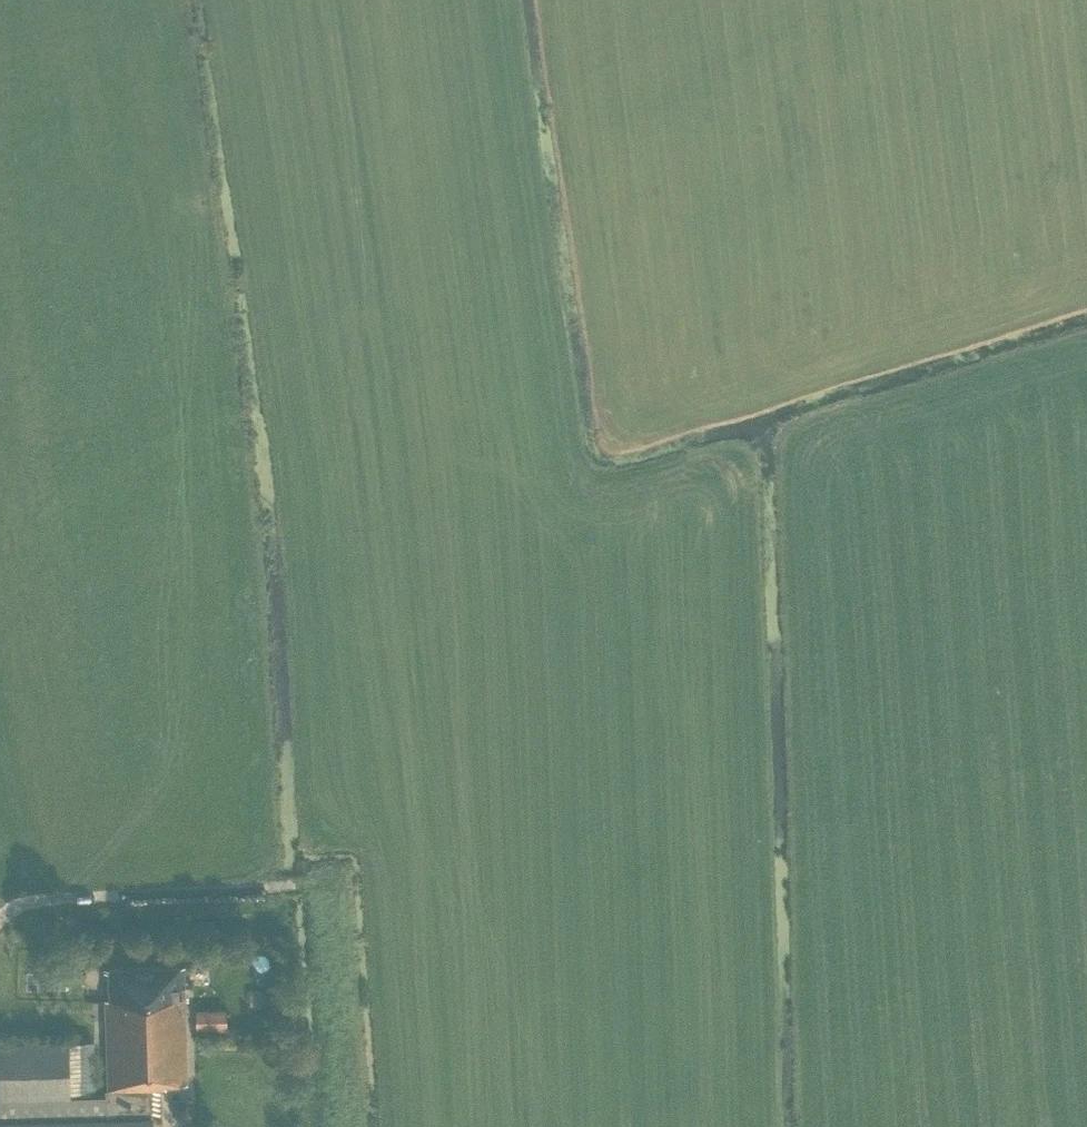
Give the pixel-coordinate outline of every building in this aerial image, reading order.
[(151,1089),(166,1089),(166,1085),(186,1084),(184,967),(105,969),(108,1089),(105,1089),(105,1094),(95,1094),(94,1040),(69,1041),(0,1043),(0,1126),(152,1126),(151,1089)]
